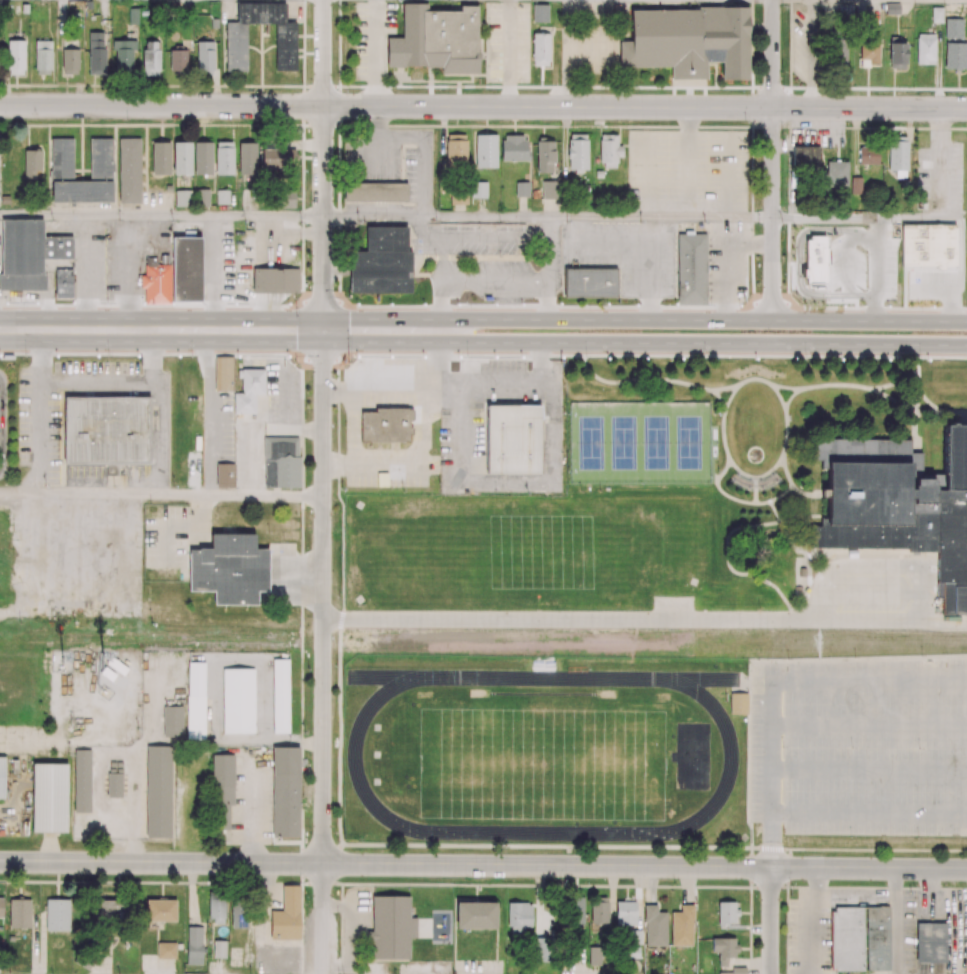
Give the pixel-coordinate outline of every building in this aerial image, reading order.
[(885,3),(885,14),(899,14),(899,3),(885,3)] [(532,4),(532,22),(547,22),(547,4),(532,4)] [(670,78),(706,79),(706,61),(722,61),(721,80),(748,80),(747,7),(698,6),(698,10),(630,10),(631,42),(619,42),(619,67),(670,66),(670,78)] [(931,7),(931,22),(942,22),(942,7),(931,7)] [(944,19),(944,38),(962,38),(963,19),(944,19)] [(475,135),(475,168),(496,168),(496,135),(475,135)] [(139,139),(118,139),(119,204),(140,204),(139,139)] [(193,142),(194,175),(212,175),(211,142),(193,142)] [(172,143),(172,176),(190,176),(190,143),(172,143)] [(471,181),(471,197),(486,198),(486,182),(471,181)] [(515,182),(515,196),(528,196),(528,182),(515,182)] [(346,185),(346,204),(411,204),(411,184),(346,185)] [(196,189),(195,206),(208,206),(208,189),(196,189)] [(174,190),(174,207),(190,206),(190,190),(174,190)] [(216,190),(216,204),(228,204),(228,190),(216,190)] [(0,221),(0,292),(43,292),(43,262),(72,262),(72,239),(45,240),(44,220),(0,221)] [(409,226),(409,295),(348,295),(348,255),(365,255),(365,226),(409,226)] [(902,227),(902,269),(958,269),(957,226),(902,227)] [(830,234),(830,278),(850,278),(851,234),(830,234)] [(679,236),(680,304),(709,304),(709,236),(679,236)] [(173,239),(173,304),(203,304),(203,239),(173,239)] [(145,257),(145,274),(139,274),(140,291),(145,291),(145,303),(172,303),(171,265),(157,265),(157,257),(145,257)] [(54,269),(54,298),(74,298),(74,269),(54,269)] [(282,295),(298,295),(298,269),(282,269),(253,269),(253,295),(282,295)] [(566,269),(566,298),(618,298),(618,269),(566,269)] [(214,357),(214,391),(234,391),(234,357),(214,357)] [(243,369),(243,396),(231,396),(231,416),(254,416),(253,398),(266,398),(266,369),(243,369)] [(64,397),(63,466),(150,466),(150,398),(64,397)] [(486,405),(486,477),(543,477),(544,406),(486,405)] [(360,413),(360,442),(408,443),(408,434),(412,434),(412,408),(375,408),(375,413),(360,413)] [(946,425),(966,424),(966,616),(942,616),(942,582),(937,582),(937,551),(909,552),(909,548),(810,547),(810,526),(821,526),(822,517),(828,517),(828,472),(821,472),(821,461),(812,461),(811,439),(911,440),(911,451),(922,452),(923,473),(945,474),(946,425)] [(266,437),(267,490),(305,489),(304,437),(266,437)] [(219,465),(219,489),(238,489),(238,465),(219,465)] [(191,550),(214,550),(214,535),(260,535),(260,550),(273,550),(273,593),(261,593),(261,608),(216,608),(216,593),(191,593),(191,584),(191,550)] [(732,694),(732,716),(750,717),(750,694),(732,694)]
